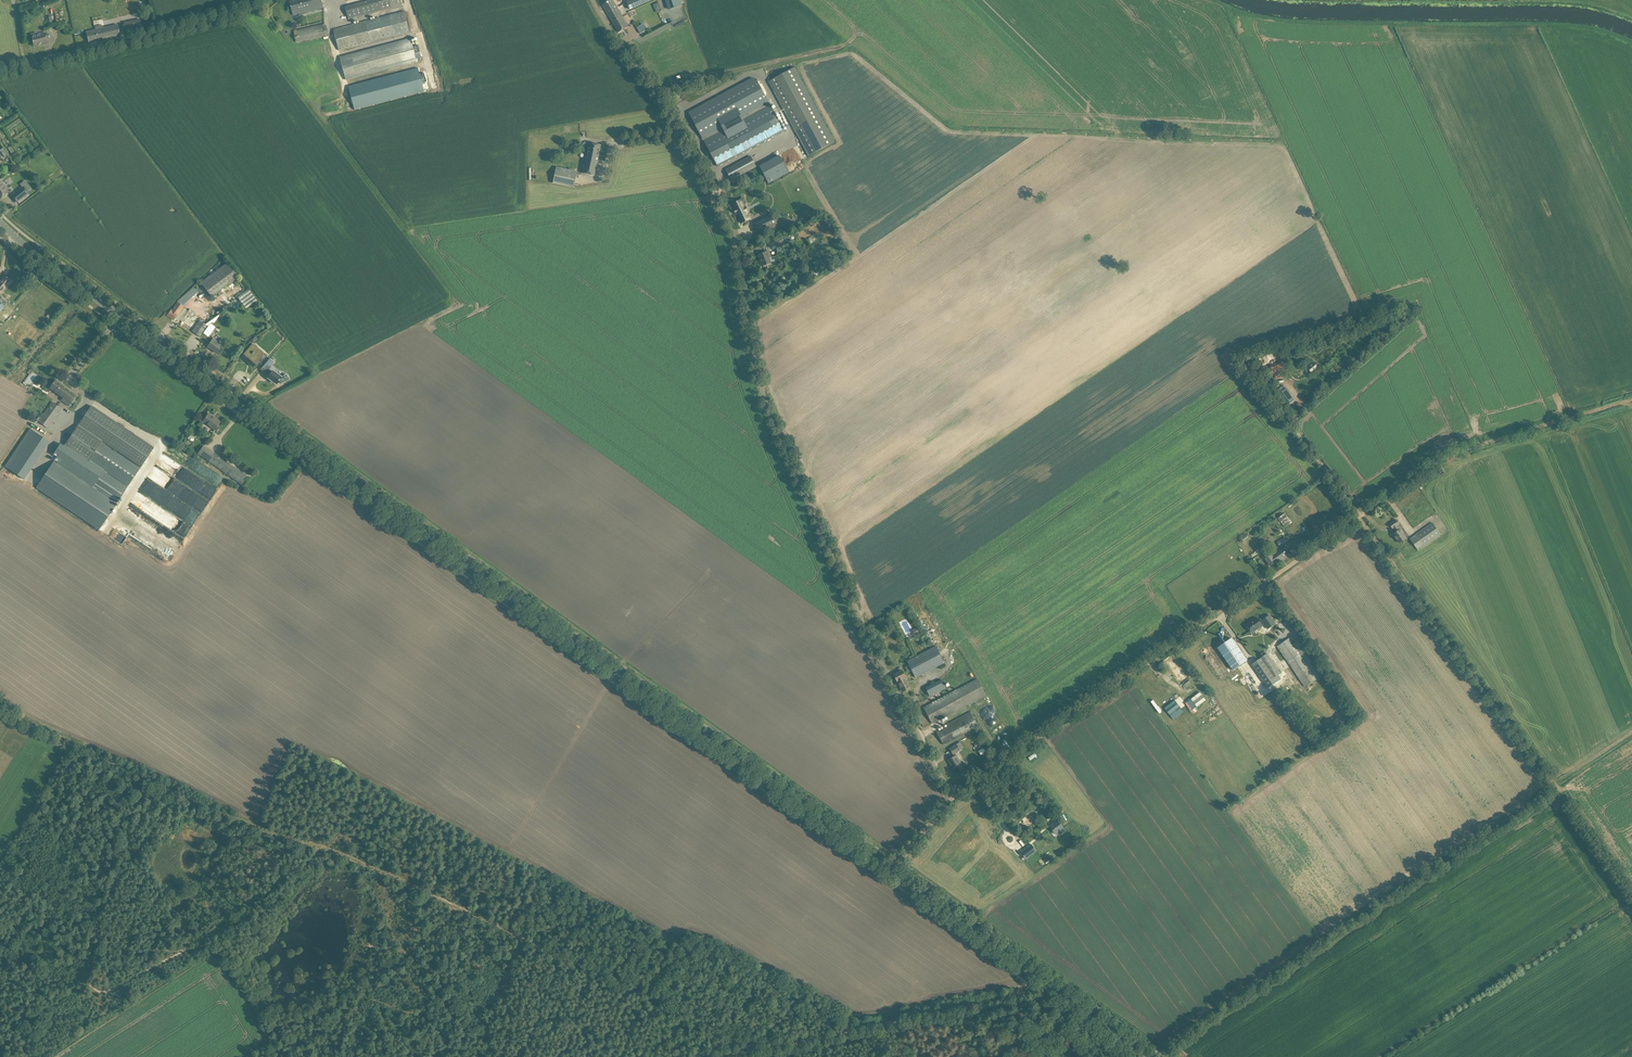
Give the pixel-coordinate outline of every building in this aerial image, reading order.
[(292,11),(300,10),(301,14),(324,8),(322,0),(297,0),(290,2),(292,11)] [(345,6),(348,17),(349,19),(403,5),(401,0),(370,0),(368,0),(345,6)] [(621,13),(613,0),(611,0),(603,5),(611,18),(621,13)] [(629,1),(628,2),(631,9),(651,0),(631,0),(629,1)] [(670,9),(682,5),(681,3),(685,2),(684,0),(667,0),(670,9)] [(657,13),(663,10),(659,2),(654,5),(657,13)] [(409,32),(404,11),(333,29),(339,50),(409,32)] [(306,16),(307,23),(326,20),(325,13),(306,16)] [(619,32),(629,26),(621,13),(611,18),(619,32)] [(136,20),(124,23),(126,32),(138,30),(136,20)] [(329,35),(327,26),(325,26),(324,24),(294,31),(296,42),(329,35)] [(644,24),(638,27),(641,34),(648,30),(644,24)] [(120,35),(119,30),(118,25),(101,29),(100,26),(94,27),(94,30),(86,32),(89,42),(120,35)] [(49,43),(47,38),(46,33),(32,36),(33,41),(34,46),(41,44),(41,45),(49,43)] [(411,38),(340,57),(346,80),(417,62),(411,38)] [(769,82),(809,156),(835,142),(795,67),(769,82)] [(424,92),(418,68),(348,87),(354,110),(424,92)] [(755,77),(688,112),(718,166),(784,131),(755,77)] [(601,145),(596,144),(590,143),(588,150),(587,156),(583,173),(594,175),(601,145)] [(771,182),(788,173),(778,153),(761,162),(771,182)] [(751,156),(747,158),(745,155),(724,166),(731,180),(736,177),(756,167),(751,156)] [(751,175),(761,170),(759,165),(749,170),(751,175)] [(574,187),(578,171),(557,167),(553,183),(574,187)] [(22,176),(27,183),(34,178),(28,171),(22,176)] [(10,192),(0,179),(0,199),(4,196),(10,192)] [(12,196),(17,202),(28,193),(27,192),(31,189),(27,183),(23,187),(12,196)] [(740,201),(732,204),(735,209),(734,209),(736,214),(737,213),(739,218),(742,223),(749,219),(746,212),(747,212),(745,207),(744,208),(743,205),(740,200),(740,201)] [(759,233),(762,231),(777,225),(773,215),(754,223),(757,231),(759,233)] [(809,236),(811,242),(820,239),(818,233),(809,236)] [(769,247),(776,244),(782,242),(783,245),(790,242),(787,234),(767,242),(769,247)] [(769,251),(769,249),(768,247),(762,249),(763,252),(760,253),(757,254),(762,267),(772,263),(770,258),(772,257),(769,251)] [(228,262),(201,282),(212,297),(239,277),(228,262)] [(0,282),(0,294),(8,285),(11,280),(5,276),(0,282)] [(194,286),(179,300),(184,305),(199,291),(194,286)] [(246,308),(258,301),(250,289),(238,296),(246,308)] [(184,307),(179,303),(178,302),(172,310),(171,310),(167,315),(174,320),(184,307)] [(200,337),(204,333),(208,326),(200,320),(192,331),(200,337)] [(269,347),(279,336),(272,330),(262,341),(269,347)] [(217,353),(220,349),(222,347),(216,342),(217,341),(213,339),(207,346),(217,353)] [(253,344),(242,357),(246,362),(250,357),(251,358),(250,360),(255,365),(257,366),(261,361),(258,359),(262,354),(258,351),(259,350),(253,345),(253,344)] [(1273,356),(1272,354),(1266,355),(1267,358),(1266,358),(1265,357),(1256,360),(1258,367),(1275,361),(1273,356)] [(270,358),(260,370),(266,373),(266,374),(275,362),(270,359),(270,358)] [(1311,367),(1308,369),(1311,372),(1314,369),(1314,370),(1315,369),(1318,366),(1315,363),(1312,365),(1312,364),(1310,366),(1311,367)] [(1344,364),(1337,370),(1340,373),(1347,367),(1344,364)] [(281,377),(281,376),(278,374),(277,374),(273,371),(268,378),(270,380),(272,382),(272,381),(277,384),(278,382),(281,383),(281,384),(290,379),(287,374),(281,377)] [(69,406),(77,395),(56,379),(49,388),(62,398),(61,400),(69,406)] [(1284,385),(1276,390),(1287,405),(1295,399),(1284,385)] [(1310,389),(1301,399),(1306,405),(1316,395),(1310,389)] [(99,529),(151,453),(154,448),(91,406),(68,440),(55,460),(90,483),(89,484),(54,461),(36,487),(99,529)] [(41,423),(48,428),(58,413),(57,412),(49,406),(40,418),(39,417),(36,420),(41,423)] [(214,430),(217,426),(220,422),(215,418),(215,419),(208,414),(204,421),(202,420),(198,424),(201,426),(204,422),(214,430)] [(30,428),(5,466),(24,479),(50,441),(30,428)] [(243,487),(249,479),(250,478),(204,445),(198,454),(208,462),(243,487)] [(1292,522),(1288,517),(1285,513),(1278,518),(1285,527),(1292,522)] [(1400,524),(1399,523),(1397,520),(1390,524),(1393,528),(1394,527),(1397,532),(1394,534),(1399,543),(1406,538),(1400,530),(1397,526),(1400,524)] [(1418,550),(1425,545),(1425,546),(1441,534),(1433,522),(1417,533),(1410,538),(1418,550)] [(1264,547),(1269,545),(1266,541),(1268,541),(1264,534),(1258,537),(1264,547)] [(1277,542),(1280,546),(1286,542),(1284,538),(1277,542)] [(1255,552),(1251,555),(1253,557),(1264,550),(1262,548),(1258,551),(1257,550),(1255,552)] [(1288,556),(1285,551),(1282,548),(1274,554),(1280,561),(1288,556)] [(1277,563),(1280,561),(1274,554),(1272,555),(1271,554),(1265,558),(1271,566),(1277,562),(1277,563)] [(1276,623),(1273,619),(1270,615),(1262,620),(1262,621),(1260,622),(1258,618),(1252,622),(1251,621),(1246,625),(1250,629),(1252,633),(1263,625),(1265,624),(1268,629),(1276,623)] [(1248,660),(1232,638),(1218,648),(1233,670),(1237,667),(1248,660)] [(1289,638),(1277,646),(1305,687),(1317,678),(1318,678),(1299,652),(1293,644),(1292,642),(1289,638)] [(916,677),(920,675),(945,662),(936,646),(907,661),(916,677)] [(1260,659),(1252,664),(1268,688),(1281,679),(1278,674),(1280,673),(1267,653),(1260,659)] [(1183,687),(1191,681),(1174,655),(1166,660),(1183,687)] [(910,688),(904,677),(905,677),(902,670),(894,675),(903,691),(910,688)] [(933,724),(962,708),(986,696),(977,678),(953,691),(924,707),(933,724)] [(941,679),(926,688),(930,696),(946,688),(941,679)] [(1198,688),(1201,685),(1198,682),(1191,689),(1193,691),(1189,694),(1192,698),(1200,691),(1198,688)] [(1133,692),(1138,700),(1143,697),(1138,689),(1133,692)] [(1200,692),(1192,698),(1197,706),(1206,700),(1200,692)] [(1183,709),(1180,705),(1179,706),(1176,700),(1165,707),(1171,716),(1183,709)] [(1187,701),(1185,703),(1193,713),(1195,712),(1187,701)] [(1148,703),(1145,705),(1155,719),(1158,717),(1148,703)] [(944,745),(949,742),(978,726),(970,711),(946,724),(947,726),(937,732),(944,745)] [(953,754),(960,750),(962,748),(959,743),(957,745),(956,744),(950,748),(953,754)] [(964,768),(956,755),(948,760),(957,773),(964,768)] [(1037,818),(1035,816),(1042,812),(1040,809),(1041,808),(1038,804),(1032,809),(1036,813),(1034,815),(1033,814),(1027,819),(1025,816),(1021,820),(1023,822),(1018,826),(1021,831),(1037,818)] [(1052,826),(1048,829),(1054,836),(1061,830),(1054,822),(1051,825),(1052,826)] [(1021,852),(1026,859),(1036,851),(1031,844),(1021,852)] [(1242,861),(1237,864),(1241,871),(1243,870),(1243,869),(1246,867),(1242,861)]
